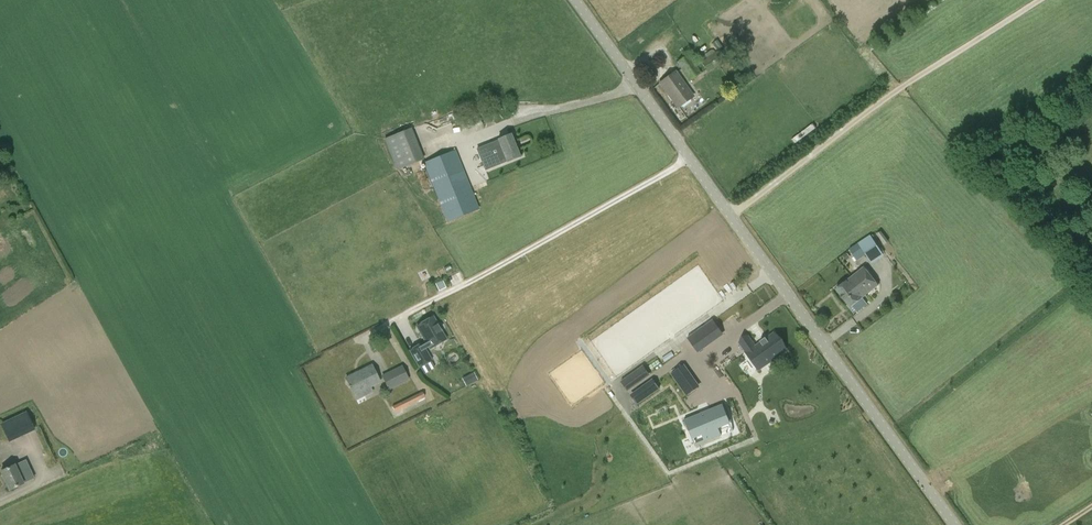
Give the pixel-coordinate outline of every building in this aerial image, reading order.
[(676,71),(659,83),(677,108),(694,96),(676,71)] [(397,171),(425,159),(412,128),(384,139),(397,171)] [(490,135),(476,141),(487,170),(521,156),(512,134),(499,139),(500,140),(493,143),(490,135)] [(455,150),(423,163),(447,223),(480,209),(455,150)] [(871,264),(884,256),(870,235),(849,249),(857,261),(866,256),(871,264)] [(864,267),(847,281),(836,289),(850,308),(861,300),(860,299),(878,286),(864,267)] [(707,311),(681,328),(690,341),(716,323),(707,311)] [(423,344),(422,343),(408,351),(419,368),(432,361),(425,348),(428,347),(429,349),(446,339),(433,316),(416,326),(426,343),(423,344)] [(749,337),(740,343),(731,350),(736,358),(746,352),(759,370),(786,351),(774,334),(756,347),(749,337)] [(354,395),(359,392),(362,397),(371,392),(369,388),(380,382),(372,365),(345,377),(354,395)] [(388,391),(409,380),(402,365),(381,376),(388,391)] [(633,375),(622,382),(627,389),(637,382),(650,373),(645,366),(633,375)] [(683,366),(672,374),(683,390),(694,382),(683,366)] [(472,373),(462,379),(465,385),(475,379),(472,373)] [(642,391),(633,397),(638,404),(647,398),(661,388),(656,382),(642,391)] [(422,392),(392,406),(395,412),(425,397),(422,392)] [(779,408),(793,403),(791,397),(777,402),(779,408)] [(723,404),(686,419),(693,438),(703,434),(706,442),(722,435),(719,427),(731,422),(723,404)] [(26,411),(0,424),(9,443),(35,430),(26,411)] [(23,483),(31,479),(28,473),(20,477),(15,465),(1,471),(9,490),(23,483)]
